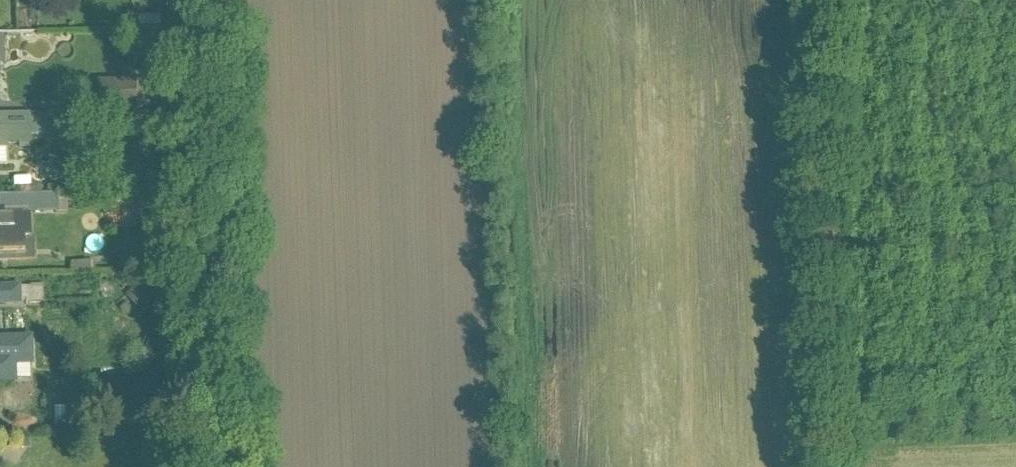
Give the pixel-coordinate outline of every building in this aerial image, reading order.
[(100,80),(100,108),(138,109),(138,80),(100,80)] [(35,265),(33,216),(0,217),(0,266),(35,265)] [(41,286),(0,286),(0,305),(41,304),(41,286)] [(18,388),(18,370),(34,369),(34,339),(0,340),(0,388),(18,388)]
